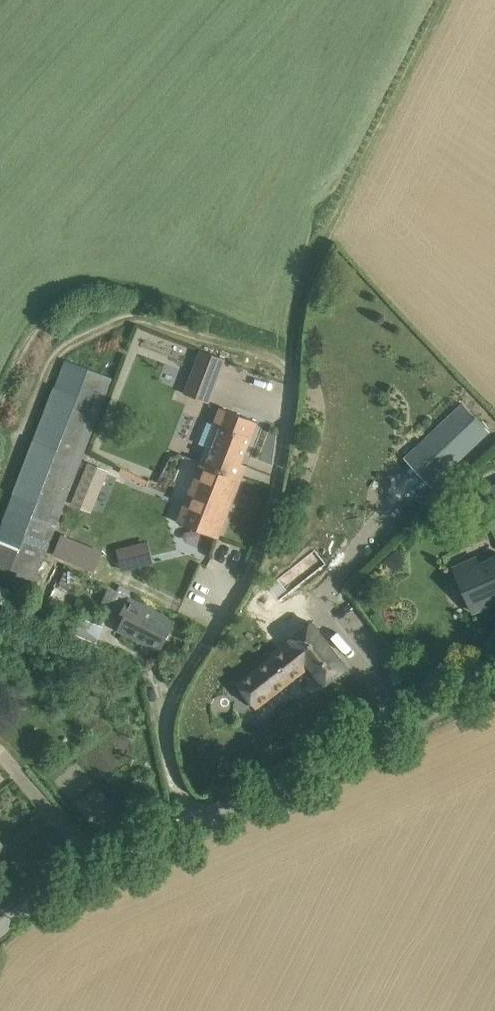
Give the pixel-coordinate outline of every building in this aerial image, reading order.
[(211,402),(227,359),(201,349),(185,392),(211,402)] [(43,560),(113,378),(67,360),(0,532),(0,564),(19,572),(16,579),(33,585),(43,560)] [(446,474),(491,431),(464,403),(419,446),(446,474)] [(258,422),(241,415),(221,407),(215,422),(212,421),(203,445),(208,447),(201,464),(221,472),(223,468),(226,469),(227,466),(231,467),(235,457),(239,459),(238,460),(243,462),(258,422)] [(176,489),(118,462),(77,539),(87,545),(103,551),(132,500),(134,501),(136,497),(181,515),(178,521),(219,537),(247,465),(242,463),(243,462),(238,460),(239,459),(235,457),(231,467),(227,466),(226,469),(223,468),(221,472),(201,464),(189,495),(176,489)] [(74,502),(93,510),(108,473),(89,465),(74,502)] [(62,534),(53,554),(95,571),(103,551),(87,545),(62,534)] [(139,543),(117,549),(123,570),(145,565),(139,543)] [(480,565),(477,558),(455,568),(472,606),(494,596),(494,558),(480,565)] [(77,572),(66,567),(49,604),(60,609),(77,572)] [(177,620),(129,597),(133,590),(122,584),(119,590),(111,586),(103,602),(126,614),(118,629),(161,651),(177,620)] [(325,684),(347,667),(312,622),(290,639),(291,641),(237,682),(257,708),(311,666),(325,684)]
